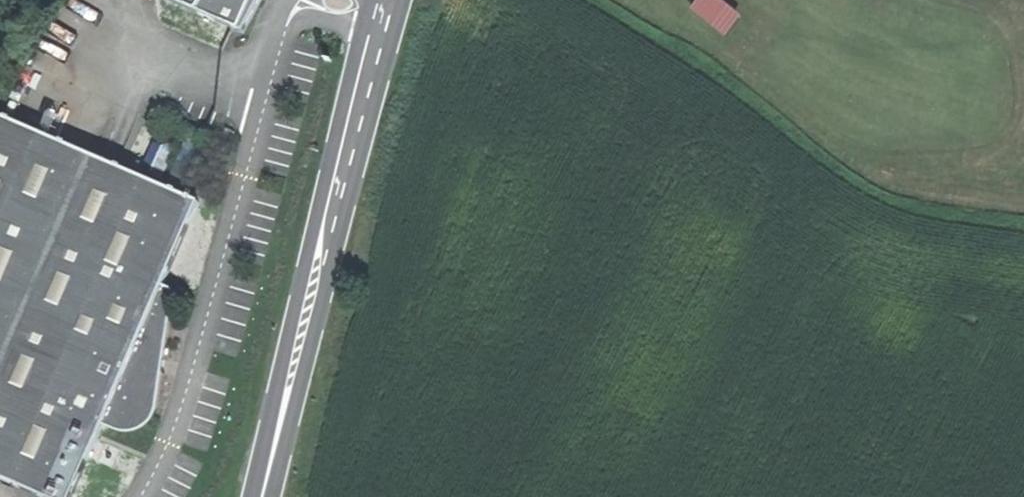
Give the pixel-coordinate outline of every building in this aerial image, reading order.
[(244,32),(261,0),(168,0),(244,32)] [(717,0),(695,0),(688,9),(723,35),(737,15),(717,0)] [(48,496),(72,496),(198,201),(1,118),(0,117),(0,477),(48,496)] [(200,166),(210,171),(219,153),(209,148),(200,166)]
